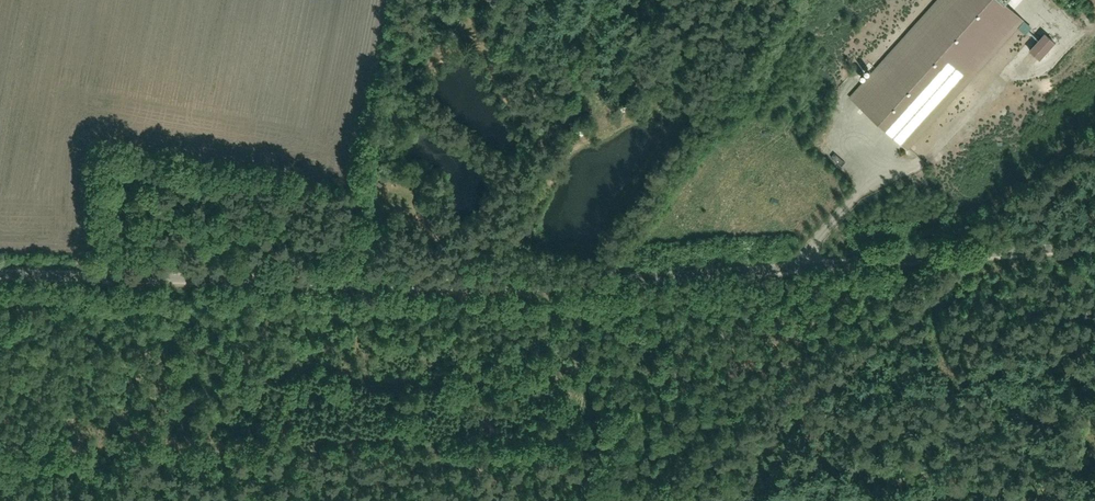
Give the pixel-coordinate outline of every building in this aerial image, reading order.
[(1004,0),(935,0),(849,96),(908,148),(1025,18),(1004,0)] [(1035,26),(1027,20),(1024,25),(1031,30),(1035,26)] [(1055,39),(1044,29),(1028,47),(1040,57),(1055,39)]
